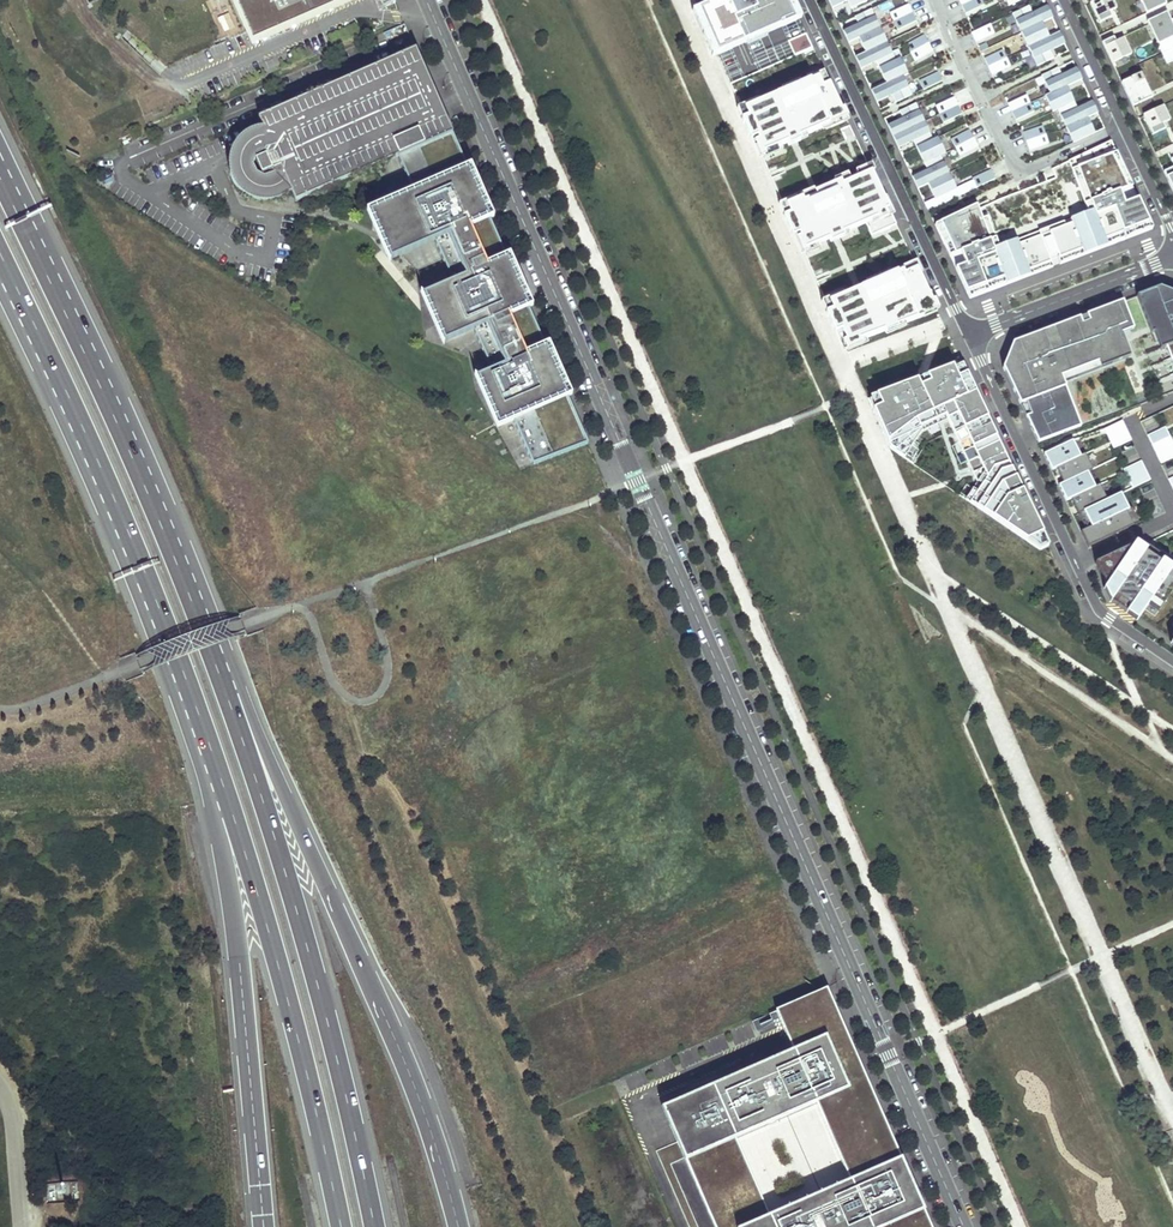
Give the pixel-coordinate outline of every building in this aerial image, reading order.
[(246,28),(252,43),(354,0),(234,0),(246,28)] [(700,9),(720,55),(749,42),(768,34),(798,21),(788,0),(744,0),(732,5),(730,0),(720,0),(700,9)] [(795,0),(788,0),(798,21),(804,18),(795,0)] [(967,13),(986,4),(984,0),(973,0),(963,5),(967,13)] [(1112,0),(1098,0),(1090,4),(1099,24),(1112,18),(1109,12),(1116,9),(1112,0)] [(1146,13),(1166,4),(1165,0),(1140,0),(1146,13)] [(889,13),(893,21),(913,12),(909,3),(889,13)] [(1043,22),(1053,17),(1048,6),(1034,13),(1030,5),(1013,14),(1022,32),(1043,22)] [(880,26),(872,8),(855,16),(859,23),(844,30),(849,42),(859,37),(880,26)] [(700,9),(694,11),(714,57),(720,55),(700,9)] [(913,12),(893,21),(897,29),(917,20),(913,12)] [(1147,22),(1172,76),(1172,19),(1170,20),(1167,12),(1147,22)] [(1043,22),(1022,32),(1029,47),(1050,37),(1043,22)] [(995,33),(991,24),(972,33),(977,42),(995,33)] [(859,37),(866,51),(888,41),(880,26),(859,37)] [(1065,43),(1060,32),(1050,37),(1029,47),(1038,66),(1055,58),(1051,50),(1065,43)] [(768,34),(749,42),(750,45),(769,37),(768,34)] [(906,44),(911,52),(929,42),(924,34),(906,44)] [(812,51),(805,37),(788,45),(794,59),(812,51)] [(1113,38),(1102,43),(1112,64),(1131,55),(1123,38),(1115,42),(1113,38)] [(866,51),(856,56),(861,67),(876,60),(880,68),(896,60),(888,41),(866,51)] [(929,42),(911,52),(915,60),(933,50),(929,42)] [(262,118),(266,128),(252,131),(240,140),(232,152),(229,167),(232,181),(241,193),(253,201),(268,203),(282,200),(294,192),(299,202),(400,158),(415,194),(373,212),(394,261),(437,242),(455,284),(428,296),(449,344),(475,333),(493,373),(480,378),(502,428),(515,422),(532,465),(589,443),(569,398),(572,397),(551,350),(549,351),(532,358),(513,315),(530,307),(532,307),(511,260),(510,261),(509,260),(492,268),(474,226),(491,218),(493,217),(472,170),(471,171),(455,135),(454,134),(456,133),(450,120),(419,49),(418,50),(262,118)] [(1003,50),(985,59),(989,67),(1007,58),(1003,50)] [(896,60),(880,68),(887,83),(903,75),(908,73),(901,57),(896,60)] [(989,67),(993,75),(1011,66),(1007,58),(989,67)] [(1067,86),(1082,79),(1077,68),(1062,75),(1058,67),(1042,75),(1051,93),(1067,86)] [(825,72),(815,76),(816,79),(820,78),(823,86),(830,83),(825,72)] [(920,80),(924,89),(942,80),(939,72),(920,80)] [(1150,94),(1140,74),(1121,83),(1132,106),(1152,97),(1151,96),(1150,94)] [(887,83),(872,90),(877,101),(892,94),(896,101),(912,93),(903,75),(887,83)] [(796,95),(786,100),(784,94),(779,95),(759,104),(746,110),(749,118),(743,121),(752,141),(756,139),(758,138),(765,154),(778,148),(788,144),(807,135),(822,129),(830,125),(828,121),(845,113),(843,109),(830,83),(823,86),(820,78),(816,79),(801,86),(793,89),(796,95)] [(801,86),(800,83),(778,93),(779,95),(784,94),(786,100),(796,95),(793,89),(801,86)] [(1058,109),(1075,101),(1067,86),(1051,93),(1046,96),(1053,111),(1058,109)] [(1009,103),(1012,111),(1031,103),(1027,95),(1009,103)] [(936,106),(940,114),(958,105),(954,97),(936,106)] [(1078,108),(1075,101),(1058,109),(1067,127),(1088,117),(1098,112),(1093,101),(1078,108)] [(738,110),(743,121),(749,118),(746,110),(759,104),(758,102),(738,110)] [(888,126),(893,137),(925,122),(916,103),(899,111),(903,118),(888,126)] [(1031,103),(1012,111),(1016,120),(1035,111),(1031,103)] [(958,105),(940,114),(944,122),(962,114),(958,105)] [(850,119),(845,108),(843,109),(845,113),(828,121),(830,125),(822,129),(823,132),(850,119)] [(1169,122),(1163,108),(1143,117),(1152,137),(1165,131),(1163,125),(1169,122)] [(1088,117),(1067,127),(1074,142),(1095,132),(1088,117)] [(933,140),(925,122),(893,137),(898,148),(913,140),(917,148),(933,140)] [(1024,132),(1027,141),(1046,134),(1043,126),(1024,132)] [(951,139),(956,147),(974,138),(969,130),(951,139)] [(1046,134),(1027,141),(1030,150),(1049,143),(1046,134)] [(807,135),(788,144),(790,147),(809,139),(807,135)] [(945,153),(938,137),(933,140),(917,148),(924,163),(941,155),(945,153)] [(780,154),(778,148),(765,154),(758,138),(756,139),(765,160),(780,154)] [(974,138),(956,147),(960,155),(978,146),(974,138)] [(1094,214),(1081,219),(1079,215),(1070,219),(1071,223),(1049,232),(1059,257),(1082,248),(1084,254),(1108,245),(1107,243),(1105,237),(1149,221),(1134,189),(1115,150),(1113,151),(1108,141),(1073,158),(1094,214)] [(913,177),(918,189),(928,184),(949,173),(941,155),(924,163),(928,170),(913,177)] [(1073,158),(1068,160),(1087,212),(1079,215),(1081,219),(1094,214),(1073,158)] [(857,173),(870,167),(874,175),(876,174),(871,163),(856,170),(857,173)] [(799,198),(787,204),(791,213),(784,215),(784,216),(793,236),(797,234),(799,233),(806,248),(819,243),(829,238),(848,230),(866,222),(871,234),(897,223),(892,213),(884,196),(874,175),(870,167),(857,173),(849,176),(836,182),(815,191),(802,197),(799,198)] [(1172,193),(1172,169),(1163,173),(1172,193)] [(977,187),(995,178),(991,170),(972,179),(973,180),(977,187)] [(848,173),(834,179),(836,182),(849,176),(848,173)] [(928,184),(935,198),(956,188),(949,173),(928,184)] [(935,198),(925,203),(928,210),(977,187),(973,180),(956,188),(935,198)] [(814,188),(801,194),(802,197),(815,191),(814,188)] [(886,195),(884,196),(892,213),(895,212),(886,195)] [(798,196),(779,204),(784,215),(791,213),(787,204),(799,198),(798,196)] [(1007,243),(1008,247),(995,252),(982,218),(977,204),(940,222),(950,243),(945,245),(953,262),(953,263),(967,291),(1004,276),(1006,282),(1007,284),(1031,274),(1029,269),(1051,260),(1041,234),(1018,243),(1016,239),(1007,243)] [(987,216),(982,218),(995,252),(1008,247),(1007,243),(998,246),(987,216)] [(1070,219),(1016,239),(1018,243),(1041,234),(1051,260),(1059,257),(1049,232),(1071,223),(1070,219)] [(1127,237),(1152,227),(1149,221),(1105,237),(1107,243),(1126,236),(1127,237)] [(935,224),(945,245),(950,243),(940,222),(935,224)] [(850,233),(848,230),(829,238),(831,242),(850,233)] [(806,248),(799,233),(797,234),(806,255),(821,248),(819,243),(806,248)] [(1059,257),(1061,263),(1072,258),(1084,254),(1082,248),(1059,257)] [(904,269),(910,266),(911,269),(917,266),(920,272),(923,271),(917,259),(902,265),(904,269)] [(1029,269),(1031,274),(1053,266),(1051,260),(1029,269)] [(844,295),(829,301),(833,309),(827,312),(835,332),(838,331),(842,330),(848,344),(866,337),(885,329),(884,325),(895,321),(897,325),(905,322),(924,315),(922,309),(935,303),(929,290),(920,272),(917,266),(911,269),(910,266),(904,269),(883,278),(864,286),(844,295)] [(863,283),(864,286),(883,278),(882,274),(863,283)] [(967,291),(970,298),(988,291),(987,289),(1006,282),(1004,276),(967,291)] [(942,312),(931,289),(929,290),(935,303),(922,309),(924,315),(925,318),(942,312)] [(1172,365),(1172,294),(1160,289),(1137,298),(1151,335),(1154,334),(1160,332),(1167,349),(1172,365)] [(829,301),(844,295),(842,292),(822,301),(827,312),(833,309),(829,301)] [(1013,345),(1003,371),(1038,445),(1079,430),(1062,384),(1059,378),(1110,359),(1112,366),(1131,358),(1121,336),(1133,331),(1122,304),(1086,317),(1089,323),(1082,326),(1079,320),(1013,345)] [(1086,317),(1079,320),(1082,326),(1089,323),(1086,317)] [(895,321),(884,325),(885,329),(887,333),(906,325),(905,322),(897,325),(895,321)] [(848,344),(842,330),(838,331),(847,351),(868,343),(866,337),(848,344)] [(1161,351),(1167,349),(1160,332),(1154,334),(1161,351)] [(1110,359),(1059,378),(1062,384),(1112,366),(1110,359)] [(966,502),(1041,553),(1050,549),(962,365),(927,379),(930,385),(920,389),(917,382),(876,398),(882,410),(873,413),(890,451),(904,460),(922,434),(939,426),(934,415),(943,411),(948,421),(953,419),(960,433),(954,435),(973,474),(983,469),(987,478),(981,481),(978,485),(966,502)] [(927,379),(917,382),(920,389),(930,385),(927,379)] [(876,398),(870,401),(871,403),(870,404),(873,413),(882,410),(876,398)] [(934,415),(939,426),(948,421),(943,411),(934,415)] [(953,419),(948,421),(954,435),(960,433),(953,419)] [(1121,424),(1103,432),(1108,442),(1126,433),(1121,424)] [(1152,448),(1169,440),(1165,431),(1147,439),(1152,448)] [(1126,433),(1108,442),(1112,451),(1130,443),(1126,433)] [(1172,450),(1172,448),(1169,440),(1152,448),(1156,458),(1172,450)] [(1071,443),(1044,456),(1052,473),(1057,471),(1064,485),(1059,488),(1066,504),(1071,501),(1076,512),(1079,517),(1084,514),(1085,517),(1091,529),(1081,534),(1087,547),(1089,551),(1124,535),(1131,531),(1124,516),(1127,514),(1119,498),(1114,500),(1107,485),(1102,487),(1095,471),(1099,469),(1092,454),(1079,460),(1071,443)] [(1172,462),(1172,450),(1156,458),(1161,468),(1172,462)] [(1140,465),(1123,473),(1127,483),(1145,474),(1140,465)] [(983,469),(973,474),(978,485),(981,481),(987,478),(983,469)] [(1145,474),(1127,483),(1132,492),(1149,484),(1145,474)] [(1127,514),(1124,516),(1131,531),(1137,528),(1130,513),(1127,514)] [(1172,568),(1172,567),(1162,560),(1160,562),(1145,552),(1147,549),(1135,542),(1134,544),(1128,547),(1098,561),(1110,587),(1115,597),(1111,602),(1126,613),(1130,607),(1141,614),(1149,604),(1152,599),(1162,606),(1172,590),(1172,571),(1172,570),(1172,568)] [(1148,547),(1147,549),(1145,552),(1160,562),(1162,560),(1164,557),(1148,547)] [(1104,589),(1111,602),(1115,597),(1110,587),(1104,589)] [(1159,611),(1162,606),(1152,599),(1149,604),(1159,611)] [(1137,620),(1141,614),(1130,607),(1126,613),(1133,617),(1137,620)] [(721,1105),(717,1094),(700,1102),(697,1094),(664,1108),(716,1226),(848,1226),(846,1222),(873,1210),(881,1226),(883,1226),(923,1209),(908,1175),(860,1066),(826,988),(775,1011),(801,1070),(721,1105)] [(923,1209),(883,1226),(931,1226),(923,1209)] [(873,1210),(846,1222),(848,1226),(881,1226),(873,1210)]
